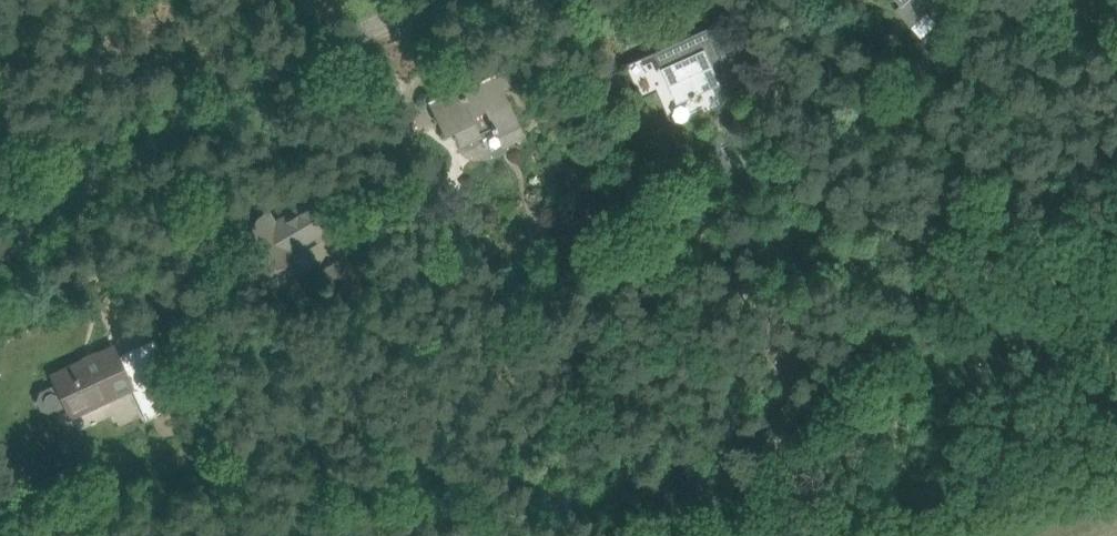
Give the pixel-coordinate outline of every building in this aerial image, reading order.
[(891,4),(909,25),(939,0),(896,0),(891,4)] [(744,92),(723,46),(714,25),(643,57),(650,73),(632,81),(647,115),(665,107),(672,123),(744,92)] [(502,90),(511,85),(503,71),(485,80),(487,86),(466,97),(464,93),(460,96),(456,88),(429,102),(447,135),(456,130),(462,142),(483,131),(485,136),(497,130),(504,142),(524,132),(502,90)] [(341,254),(326,228),(327,227),(311,201),(298,209),(301,215),(277,230),(266,212),(228,235),(254,279),(292,257),(288,250),(312,236),(316,242),(307,247),(318,266),(314,269),(335,304),(364,287),(345,252),(341,254)] [(38,390),(35,400),(41,410),(49,412),(59,409),(63,399),(70,415),(131,387),(130,385),(134,383),(143,403),(159,395),(164,407),(180,400),(181,402),(183,401),(183,400),(181,401),(154,341),(155,340),(154,338),(149,340),(150,341),(117,356),(112,346),(52,374),(59,390),(59,389),(47,385),(38,390)]
